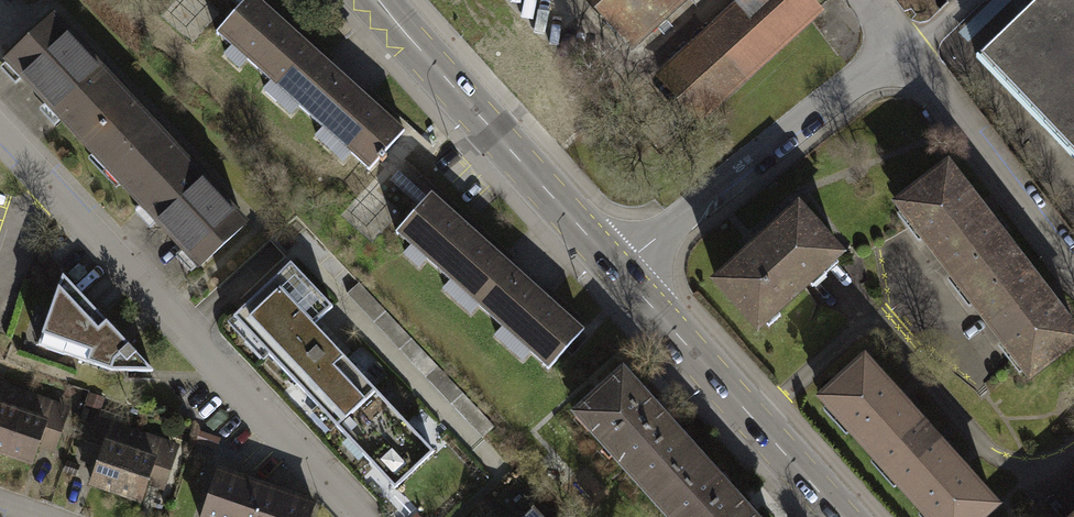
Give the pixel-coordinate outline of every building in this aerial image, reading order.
[(217,33),(369,170),(405,131),(258,0),(247,0),(217,33)] [(633,43),(680,0),(593,0),(633,43)] [(806,0),(748,0),(664,75),(701,116),(817,12),(806,0)] [(960,32),(968,41),(1010,0),(993,0),(960,32)] [(980,55),(1073,152),(1073,0),(1037,0),(980,55)] [(6,61),(108,168),(152,127),(50,19),(6,61)] [(108,168),(202,267),(246,226),(152,127),(108,168)] [(900,204),(966,290),(1015,253),(950,167),(900,204)] [(345,214),(374,241),(401,212),(372,185),(345,214)] [(431,194),(396,232),(548,369),(583,330),(431,194)] [(837,253),(797,209),(717,280),(758,325),(837,253)] [(1030,375),(1073,342),(1073,331),(1015,253),(966,290),(1030,375)] [(291,264),(234,318),(336,426),(376,389),(314,324),(332,307),(291,264)] [(151,371),(62,277),(39,346),(107,371),(151,371)] [(495,427),(359,283),(348,294),(483,437),(495,427)] [(931,432),(865,360),(823,397),(889,470),(931,432)] [(568,406),(653,499),(702,454),(618,361),(568,406)] [(365,456),(404,420),(376,389),(336,426),(365,456)] [(21,459),(37,403),(0,393),(0,426),(8,429),(1,453),(21,459)] [(50,439),(68,444),(77,414),(37,403),(21,459),(42,465),(50,439)] [(404,420),(365,456),(395,488),(433,451),(404,420)] [(98,484),(118,490),(134,434),(94,423),(85,454),(105,460),(98,484)] [(931,432),(889,470),(931,516),(978,516),(994,503),(931,432)] [(147,470),(165,476),(174,446),(134,434),(118,490),(140,496),(147,470)] [(669,516),(760,516),(702,454),(653,499),(669,516)] [(264,484),(217,469),(201,516),(253,516),(264,484)] [(317,502),(264,484),(253,516),(312,516),(317,502)] [(533,506),(522,516),(543,516),(533,506)]
